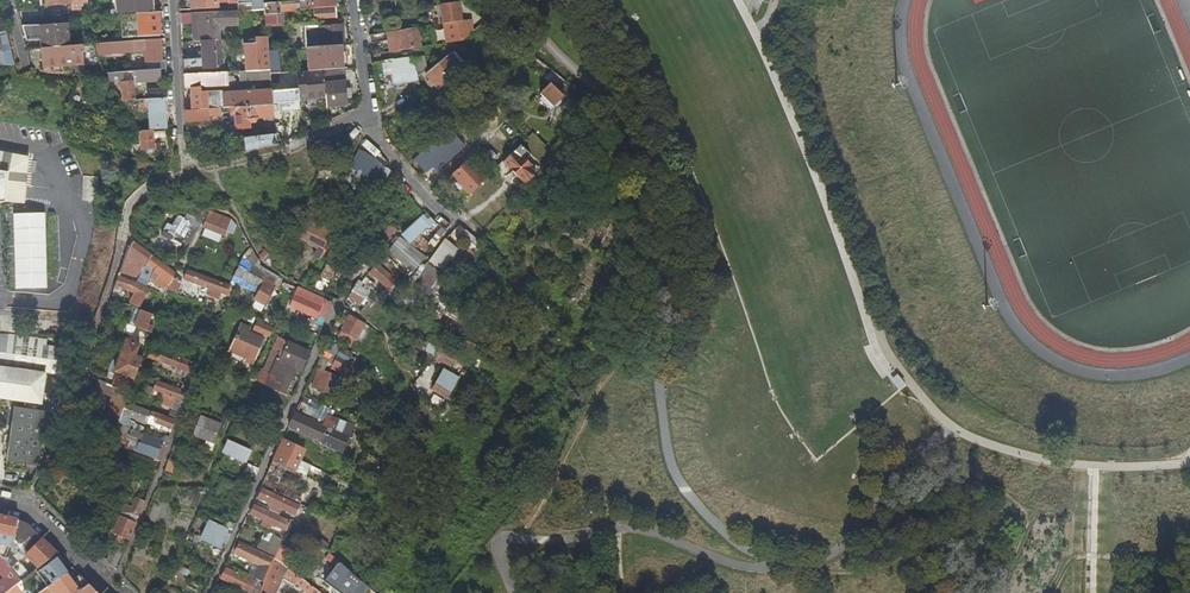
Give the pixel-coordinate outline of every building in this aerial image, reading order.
[(119,11),(151,10),(150,0),(118,0),(119,11)] [(180,1),(194,1),(194,9),(218,8),(218,1),(229,0),(229,4),(237,3),(237,0),(180,0),(180,1)] [(264,9),(264,3),(263,0),(254,0),(255,10),(264,9)] [(348,10),(346,0),(317,0),(279,2),(280,12),(314,10),(314,15),(311,15),(312,17),(314,17),(315,19),(336,18),(336,11),(348,10)] [(265,15),(266,27),(277,26),(275,3),(264,3),(264,9),(265,15)] [(442,7),(445,26),(450,26),(462,24),(460,4),(442,7)] [(202,41),(220,40),(219,26),(237,25),(236,11),(181,14),(182,24),(193,23),(194,42),(202,41)] [(160,35),(159,12),(121,15),(121,18),(122,37),(160,35)] [(104,43),(100,16),(89,17),(90,21),(96,44),(104,43)] [(473,35),(472,22),(462,24),(465,43),(473,35)] [(14,65),(3,23),(0,24),(0,66),(14,65)] [(23,26),(27,39),(44,39),(44,48),(69,46),(67,23),(43,25),(43,24),(23,26)] [(450,26),(453,45),(464,43),(465,43),(462,24),(450,26)] [(306,27),(307,48),(343,45),(345,45),(343,25),(306,27)] [(415,31),(407,32),(409,42),(416,41),(415,31)] [(389,43),(390,53),(408,51),(406,42),(409,42),(407,32),(370,37),(371,45),(389,43)] [(251,71),(270,70),(269,57),(269,51),(267,37),(256,38),(257,44),(246,45),(246,63),(250,63),(251,71)] [(162,69),(161,40),(134,42),(134,48),(134,52),(146,51),(147,63),(150,63),(150,67),(147,67),(147,70),(161,70),(162,69)] [(225,68),(223,40),(220,40),(202,41),(203,60),(184,61),(184,71),(225,68)] [(416,41),(409,42),(406,42),(408,51),(417,50),(416,41)] [(122,42),(104,43),(96,44),(99,54),(122,52),(122,42)] [(134,48),(134,42),(122,42),(122,52),(128,52),(134,52),(134,48)] [(41,48),(43,68),(85,65),(83,45),(69,46),(44,48),(41,48)] [(343,45),(307,48),(309,71),(324,70),(345,69),(343,45)] [(427,77),(439,92),(464,70),(451,56),(427,77)] [(426,59),(414,62),(417,73),(428,71),(426,59)] [(345,69),(324,70),(325,80),(345,78),(345,69)] [(161,81),(161,70),(147,70),(133,71),(133,76),(137,76),(138,83),(140,83),(161,81)] [(271,74),(270,70),(251,71),(247,72),(240,72),(240,80),(271,79),(271,74)] [(297,72),(298,78),(299,89),(300,100),(327,98),(326,84),(325,80),(324,70),(309,71),(297,72)] [(121,101),(135,100),(133,82),(131,79),(131,71),(109,73),(110,81),(120,80),(121,97),(121,101)] [(228,77),(227,73),(185,76),(185,89),(192,89),(201,88),(229,86),(229,84),(234,84),(233,77),(228,77)] [(278,83),(272,84),(272,91),(274,106),(274,113),(283,112),(282,107),(288,106),(288,102),(301,102),(300,100),(299,89),(288,90),(287,84),(281,84),(281,91),(278,91),(278,83)] [(326,84),(327,98),(328,108),(348,106),(347,99),(352,99),(351,91),(346,91),(346,83),(326,84)] [(552,85),(542,95),(554,108),(555,108),(562,101),(564,103),(566,101),(564,99),(569,94),(563,86),(558,92),(552,85)] [(201,93),(201,88),(192,89),(193,111),(225,109),(224,93),(224,91),(201,93)] [(168,98),(168,89),(148,90),(149,99),(151,99),(163,99),(168,98)] [(274,106),(272,91),(224,93),(225,109),(232,109),(274,106)] [(554,108),(542,95),(535,102),(548,114),(554,108)] [(163,99),(151,99),(153,123),(150,124),(150,127),(165,126),(163,99)] [(274,113),(274,106),(232,109),(232,115),(236,115),(237,131),(250,130),(251,128),(251,123),(255,123),(258,119),(275,118),(274,113)] [(228,109),(225,109),(193,111),(187,112),(187,122),(209,121),(209,117),(222,116),(222,113),(228,113),(228,109)] [(448,116),(455,125),(464,117),(457,109),(448,116)] [(245,140),(247,152),(277,146),(275,122),(267,123),(269,137),(245,140)] [(154,153),(154,150),(153,131),(132,133),(133,149),(141,149),(142,154),(154,153)] [(488,146),(481,154),(490,163),(496,171),(504,164),(498,158),(501,156),(502,157),(508,151),(510,154),(512,151),(514,153),(516,152),(521,147),(523,144),(513,133),(492,152),(488,146)] [(444,134),(409,165),(420,178),(444,157),(455,147),(444,134)] [(523,144),(521,147),(528,154),(544,168),(549,162),(546,159),(549,155),(541,148),(538,150),(526,139),(523,144)] [(521,161),(528,154),(521,147),(516,152),(514,153),(505,165),(525,184),(535,174),(521,161)] [(133,149),(133,158),(158,156),(158,150),(154,150),(154,153),(142,154),(141,149),(133,149)] [(370,155),(359,150),(351,170),(363,174),(366,165),(369,156),(370,155)] [(26,174),(27,155),(0,151),(0,170),(8,171),(26,174)] [(498,158),(504,164),(514,153),(512,151),(510,154),(508,151),(502,157),(501,156),(498,158)] [(369,156),(366,165),(374,168),(377,159),(369,156)] [(467,162),(450,178),(469,198),(486,182),(467,162)] [(5,202),(8,171),(0,170),(0,202),(5,202)] [(542,176),(539,175),(530,184),(541,193),(556,177),(547,170),(542,176)] [(24,203),(26,174),(8,171),(5,202),(24,203)] [(84,183),(97,186),(97,173),(84,173),(84,183)] [(97,197),(97,186),(84,183),(83,197),(97,197)] [(156,213),(166,217),(169,207),(159,203),(156,213)] [(516,207),(513,211),(512,212),(518,217),(525,208),(526,207),(522,204),(518,209),(516,207)] [(513,211),(508,207),(502,214),(504,216),(507,218),(512,212),(513,211)] [(18,289),(48,288),(44,212),(14,214),(18,289)] [(410,274),(426,258),(415,247),(423,239),(431,247),(445,233),(425,212),(386,249),(410,274)] [(184,241),(193,225),(180,218),(174,228),(169,225),(162,236),(181,248),(185,242),(184,241)] [(293,237),(319,251),(322,252),(327,243),(328,241),(332,234),(324,229),(303,218),(293,237)] [(389,239),(398,230),(388,221),(380,229),(389,239)] [(212,231),(226,236),(230,227),(215,222),(212,231)] [(332,234),(328,241),(334,244),(341,230),(328,222),(324,229),(332,234)] [(466,232),(461,239),(476,252),(482,246),(466,232)] [(443,238),(428,261),(443,272),(459,249),(443,238)] [(322,252),(319,251),(314,259),(320,263),(332,246),(327,243),(322,252)] [(133,267),(134,266),(138,258),(148,266),(149,266),(146,270),(151,273),(153,269),(166,279),(171,271),(134,244),(128,252),(125,262),(133,267)] [(335,276),(341,279),(349,261),(332,251),(328,259),(330,261),(320,280),(330,285),(335,276)] [(138,258),(134,266),(144,271),(148,266),(138,258)] [(131,271),(133,267),(125,262),(122,271),(126,275),(129,271),(131,271)] [(280,279),(258,265),(256,269),(243,262),(233,284),(258,295),(265,282),(277,289),(276,290),(279,292),(283,284),(278,282),(280,279)] [(371,288),(389,298),(398,280),(369,265),(348,304),(359,310),(371,288)] [(414,287),(430,293),(438,272),(423,266),(414,287)] [(175,274),(171,271),(166,279),(169,281),(166,286),(170,288),(175,274)] [(193,283),(196,274),(188,271),(185,281),(193,283)] [(433,309),(454,281),(445,274),(425,302),(433,309)] [(223,295),(229,297),(233,288),(197,276),(194,285),(212,291),(223,295)] [(138,295),(132,309),(142,312),(142,313),(151,289),(119,278),(117,283),(121,284),(119,288),(138,295)] [(267,309),(276,290),(277,289),(265,282),(258,295),(254,303),(267,309)] [(290,309),(312,318),(317,320),(323,306),(325,301),(298,290),(290,309)] [(221,300),(223,295),(212,291),(210,296),(221,300)] [(207,296),(205,304),(216,307),(218,299),(207,296)] [(518,318),(524,304),(517,301),(511,315),(518,318)] [(317,320),(312,318),(311,323),(319,326),(327,307),(323,306),(317,320)] [(149,327),(153,317),(142,313),(142,312),(136,329),(153,335),(155,329),(149,327)] [(341,333),(342,333),(358,341),(365,327),(366,325),(350,317),(341,333)] [(164,340),(172,343),(175,334),(176,331),(159,325),(153,341),(162,345),(164,340)] [(243,325),(241,329),(251,333),(252,329),(243,325)] [(358,341),(355,347),(371,356),(374,353),(378,354),(384,337),(365,327),(358,341)] [(128,329),(124,338),(134,342),(138,333),(128,329)] [(186,337),(187,338),(202,343),(206,334),(190,329),(186,337)] [(265,340),(251,333),(241,329),(231,353),(255,363),(265,340)] [(454,338),(477,349),(481,342),(457,331),(454,338)] [(339,338),(355,347),(358,341),(342,333),(339,338)] [(175,334),(172,343),(184,347),(187,338),(186,337),(175,334)] [(424,348),(436,354),(441,341),(429,335),(424,348)] [(206,344),(202,343),(187,338),(184,347),(203,354),(206,344)] [(256,382),(286,397),(296,372),(301,374),(311,352),(277,338),(256,382)] [(41,404),(44,390),(47,390),(49,374),(56,375),(61,376),(65,349),(0,340),(0,399),(41,404)] [(117,373),(136,380),(143,361),(136,358),(140,348),(129,343),(117,373)] [(438,353),(464,365),(469,355),(443,343),(438,353)] [(163,352),(183,360),(185,352),(166,345),(163,352)] [(327,352),(338,358),(342,350),(331,345),(327,352)] [(194,364),(183,360),(163,352),(154,349),(153,353),(150,352),(149,355),(151,357),(150,360),(183,371),(190,374),(194,364)] [(353,355),(342,350),(338,358),(334,366),(345,371),(353,355)] [(182,392),(187,394),(198,365),(194,364),(190,374),(191,374),(188,380),(187,380),(182,392)] [(466,375),(474,379),(481,382),(491,387),(495,379),(471,367),(466,375)] [(449,400),(458,376),(440,368),(430,393),(449,400)] [(191,374),(190,374),(183,371),(180,377),(187,380),(188,380),(191,374)] [(317,390),(320,391),(330,394),(336,377),(326,374),(324,383),(320,381),(317,390)] [(65,376),(61,376),(56,375),(49,412),(51,413),(57,414),(65,376)] [(501,381),(495,379),(491,387),(497,390),(501,381)] [(358,390),(341,380),(336,390),(352,399),(358,390)] [(114,394),(116,390),(99,383),(94,394),(112,400),(114,394)] [(158,383),(155,392),(165,396),(184,402),(187,394),(182,392),(158,383)] [(327,403),(330,394),(320,391),(317,399),(327,403)] [(163,401),(165,396),(155,392),(154,397),(163,401)] [(114,394),(112,400),(105,418),(102,417),(102,419),(119,426),(127,403),(128,400),(114,394)] [(302,409),(310,413),(315,415),(324,420),(328,412),(306,400),(302,409)] [(123,426),(134,430),(137,423),(148,427),(149,426),(151,427),(152,423),(150,422),(153,414),(154,413),(127,403),(119,426),(123,427),(123,426)] [(47,446),(51,413),(49,412),(15,408),(7,470),(23,472),(24,465),(39,467),(40,459),(42,446),(45,446),(47,446)] [(176,423),(153,414),(150,422),(152,423),(157,425),(173,431),(176,423)] [(344,421),(330,416),(324,428),(330,431),(339,434),(344,421)] [(223,427),(203,418),(195,437),(216,446),(223,427)] [(295,431),(306,435),(310,427),(299,422),(295,431)] [(131,438),(134,430),(123,426),(123,427),(114,448),(125,452),(128,442),(130,442),(131,438)] [(131,438),(144,442),(146,437),(146,435),(143,434),(145,430),(137,427),(135,430),(134,430),(131,438)] [(310,427),(306,435),(322,444),(327,435),(310,427)] [(333,438),(327,435),(322,444),(329,447),(333,438)] [(169,446),(146,437),(144,442),(142,445),(142,446),(140,446),(137,454),(158,461),(159,460),(163,460),(169,446)] [(176,448),(184,451),(188,439),(180,437),(176,448)] [(339,439),(337,446),(342,449),(345,442),(339,439)] [(252,453),(229,441),(224,454),(246,465),(252,453)] [(293,445),(289,442),(286,448),(280,463),(296,471),(300,462),(311,467),(310,470),(320,475),(329,459),(295,441),(293,445)] [(339,454),(342,449),(337,446),(336,446),(332,452),(338,455),(339,454)] [(153,484),(160,465),(125,452),(114,448),(106,467),(153,484)] [(339,454),(338,455),(334,464),(344,470),(349,459),(339,454)] [(165,471),(173,473),(176,462),(167,460),(165,471)] [(256,480),(260,470),(251,466),(246,476),(256,480)] [(276,476),(283,479),(286,471),(280,468),(276,476)] [(286,471),(283,479),(298,486),(302,478),(286,471)] [(310,494),(315,483),(306,479),(301,490),(310,494)] [(278,483),(274,492),(299,503),(303,495),(278,483)] [(354,501),(358,492),(351,489),(348,498),(354,501)] [(285,505),(287,501),(266,491),(261,500),(272,507),(269,513),(280,517),(285,505)] [(287,500),(287,501),(285,505),(298,512),(301,507),(287,500)] [(120,538),(118,543),(124,546),(126,540),(130,542),(137,525),(138,526),(146,504),(138,501),(137,504),(136,503),(133,508),(126,506),(122,519),(121,519),(114,535),(120,538)] [(292,523),(280,517),(269,513),(256,507),(252,516),(288,532),(292,523)] [(0,515),(0,555),(6,559),(7,556),(16,533),(19,520),(0,515)] [(25,521),(19,520),(16,533),(22,534),(25,538),(22,542),(25,546),(30,542),(34,546),(42,538),(25,521)] [(202,541),(221,549),(230,532),(211,523),(202,541)] [(268,554),(277,558),(287,539),(283,537),(282,539),(277,537),(271,547),(268,554)] [(58,553),(42,538),(34,546),(27,553),(41,566),(58,553)] [(297,544),(287,539),(277,558),(276,560),(285,567),(297,544)] [(30,542),(25,546),(12,560),(9,563),(12,568),(17,563),(27,553),(34,546),(30,542)] [(237,556),(263,568),(266,569),(271,558),(241,544),(237,556)] [(268,554),(271,547),(266,544),(262,551),(268,554)] [(108,563),(115,571),(126,550),(117,545),(108,563)] [(4,578),(0,581),(0,592),(6,592),(22,581),(12,568),(9,563),(6,559),(0,555),(0,573),(4,578)] [(57,580),(67,572),(57,558),(42,569),(47,576),(52,573),(57,580)] [(266,569),(270,571),(276,560),(271,558),(266,569)] [(285,567),(276,560),(270,571),(262,590),(266,592),(278,592),(286,576),(294,582),(291,584),(295,587),(297,583),(305,589),(304,591),(306,592),(320,592),(285,567)] [(352,574),(338,562),(324,583),(338,592),(365,592),(368,588),(361,582),(358,587),(348,579),(352,574)] [(28,576),(17,563),(12,568),(22,581),(28,576)] [(36,570),(28,576),(22,581),(31,592),(37,592),(29,582),(40,574),(36,570)] [(251,592),(253,592),(257,584),(227,570),(222,580),(251,592)] [(67,572),(57,580),(53,583),(40,592),(76,592),(78,592),(89,584),(82,577),(75,582),(67,572)] [(257,582),(263,585),(268,575),(261,572),(257,582)] [(53,583),(57,580),(52,573),(47,576),(53,583)] [(183,577),(174,573),(168,586),(177,591),(183,577)] [(6,592),(23,592),(24,592),(31,592),(22,581),(6,592)] [(89,584),(78,592),(79,592),(98,592),(89,584)]
